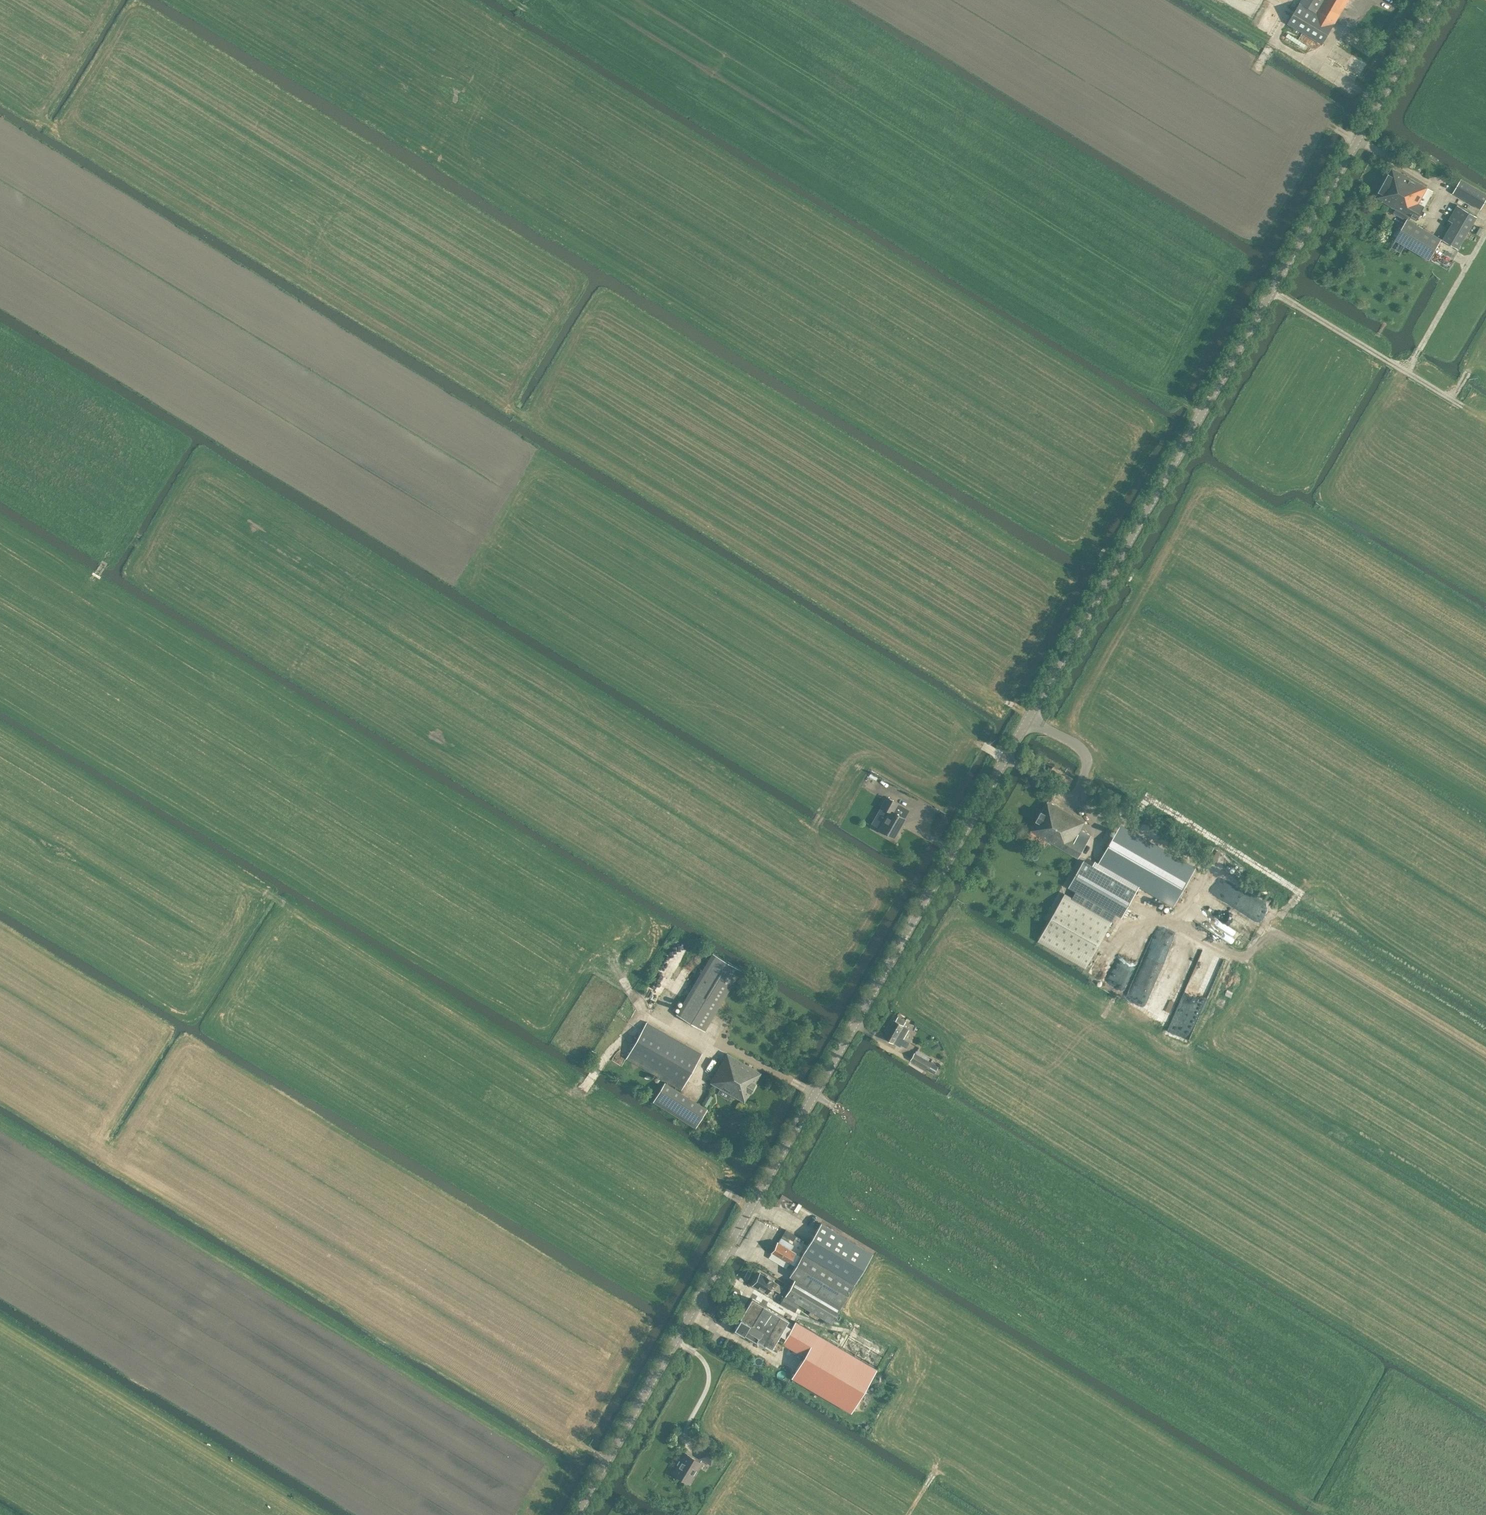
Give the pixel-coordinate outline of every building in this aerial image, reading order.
[(1287,23),(1323,44),(1349,0),(1301,0),(1287,23)] [(1392,166),(1375,197),(1396,208),(1394,212),(1407,219),(1408,217),(1410,219),(1411,216),(1417,220),(1425,205),(1420,202),(1428,187),(1428,186),(1392,166)] [(1481,209),(1485,200),(1485,192),(1461,177),(1453,192),(1481,209)] [(1453,222),(1443,239),(1458,248),(1465,236),(1469,230),(1478,216),(1458,204),(1449,219),(1453,222)] [(1407,219),(1395,239),(1430,259),(1442,238),(1410,219),(1408,217),(1407,219)] [(1469,230),(1465,236),(1470,240),(1474,233),(1469,230)] [(1110,801),(1113,795),(1108,792),(1104,798),(1110,801)] [(886,796),(880,806),(889,810),(879,828),(894,836),(905,818),(893,810),(898,802),(886,796)] [(1079,857),(1092,834),(1082,828),(1086,820),(1049,799),(1031,830),(1079,857)] [(1122,916),(1140,884),(1175,904),(1196,868),(1120,825),(1097,866),(1085,859),(1069,886),(1122,916)] [(1065,894),(1040,938),(1087,965),(1112,921),(1065,894)] [(713,952),(678,1013),(706,1029),(741,969),(713,952)] [(904,1024),(903,1024),(906,1020),(898,1015),(896,1019),(893,1018),(883,1036),(900,1046),(901,1044),(906,1047),(910,1041),(903,1037),(909,1028),(904,1025),(904,1024)] [(702,1052),(668,1032),(647,1021),(627,1058),(682,1089),(702,1052)] [(914,1051),(910,1060),(934,1073),(939,1065),(914,1051)] [(745,1101),(762,1072),(727,1052),(710,1082),(745,1101)] [(696,1127),(708,1107),(665,1081),(653,1100),(696,1127)] [(821,1221),(803,1252),(855,1283),(873,1252),(821,1221)] [(795,1237),(797,1235),(786,1229),(783,1234),(794,1240),(795,1237)] [(795,1265),(801,1255),(797,1253),(797,1252),(792,1249),(794,1245),(782,1237),(779,1241),(778,1241),(775,1246),(773,1246),(772,1249),(772,1250),(771,1252),(785,1260),(786,1260),(790,1262),(795,1265)] [(795,1265),(789,1275),(795,1278),(841,1306),(855,1283),(803,1252),(801,1255),(795,1265)] [(760,1272),(753,1283),(768,1292),(771,1286),(780,1291),(783,1286),(773,1280),(760,1272)] [(792,1283),(839,1310),(841,1306),(795,1278),(792,1283)] [(780,1291),(779,1293),(784,1296),(785,1294),(791,1285),(785,1282),(783,1286),(780,1291)] [(832,1322),(839,1310),(792,1283),(791,1285),(785,1294),(799,1303),(832,1322)] [(794,1312),(799,1303),(785,1294),(784,1296),(780,1303),(794,1312)] [(758,1342),(759,1341),(772,1348),(789,1319),(752,1297),(734,1328),(758,1342)] [(851,1412),(877,1367),(843,1347),(796,1320),(783,1342),(804,1354),(792,1377),(851,1412)] [(711,1463),(717,1453),(707,1446),(700,1457),(711,1463)] [(694,1475),(702,1462),(685,1452),(673,1472),(688,1481),(692,1474),(694,1475)]
